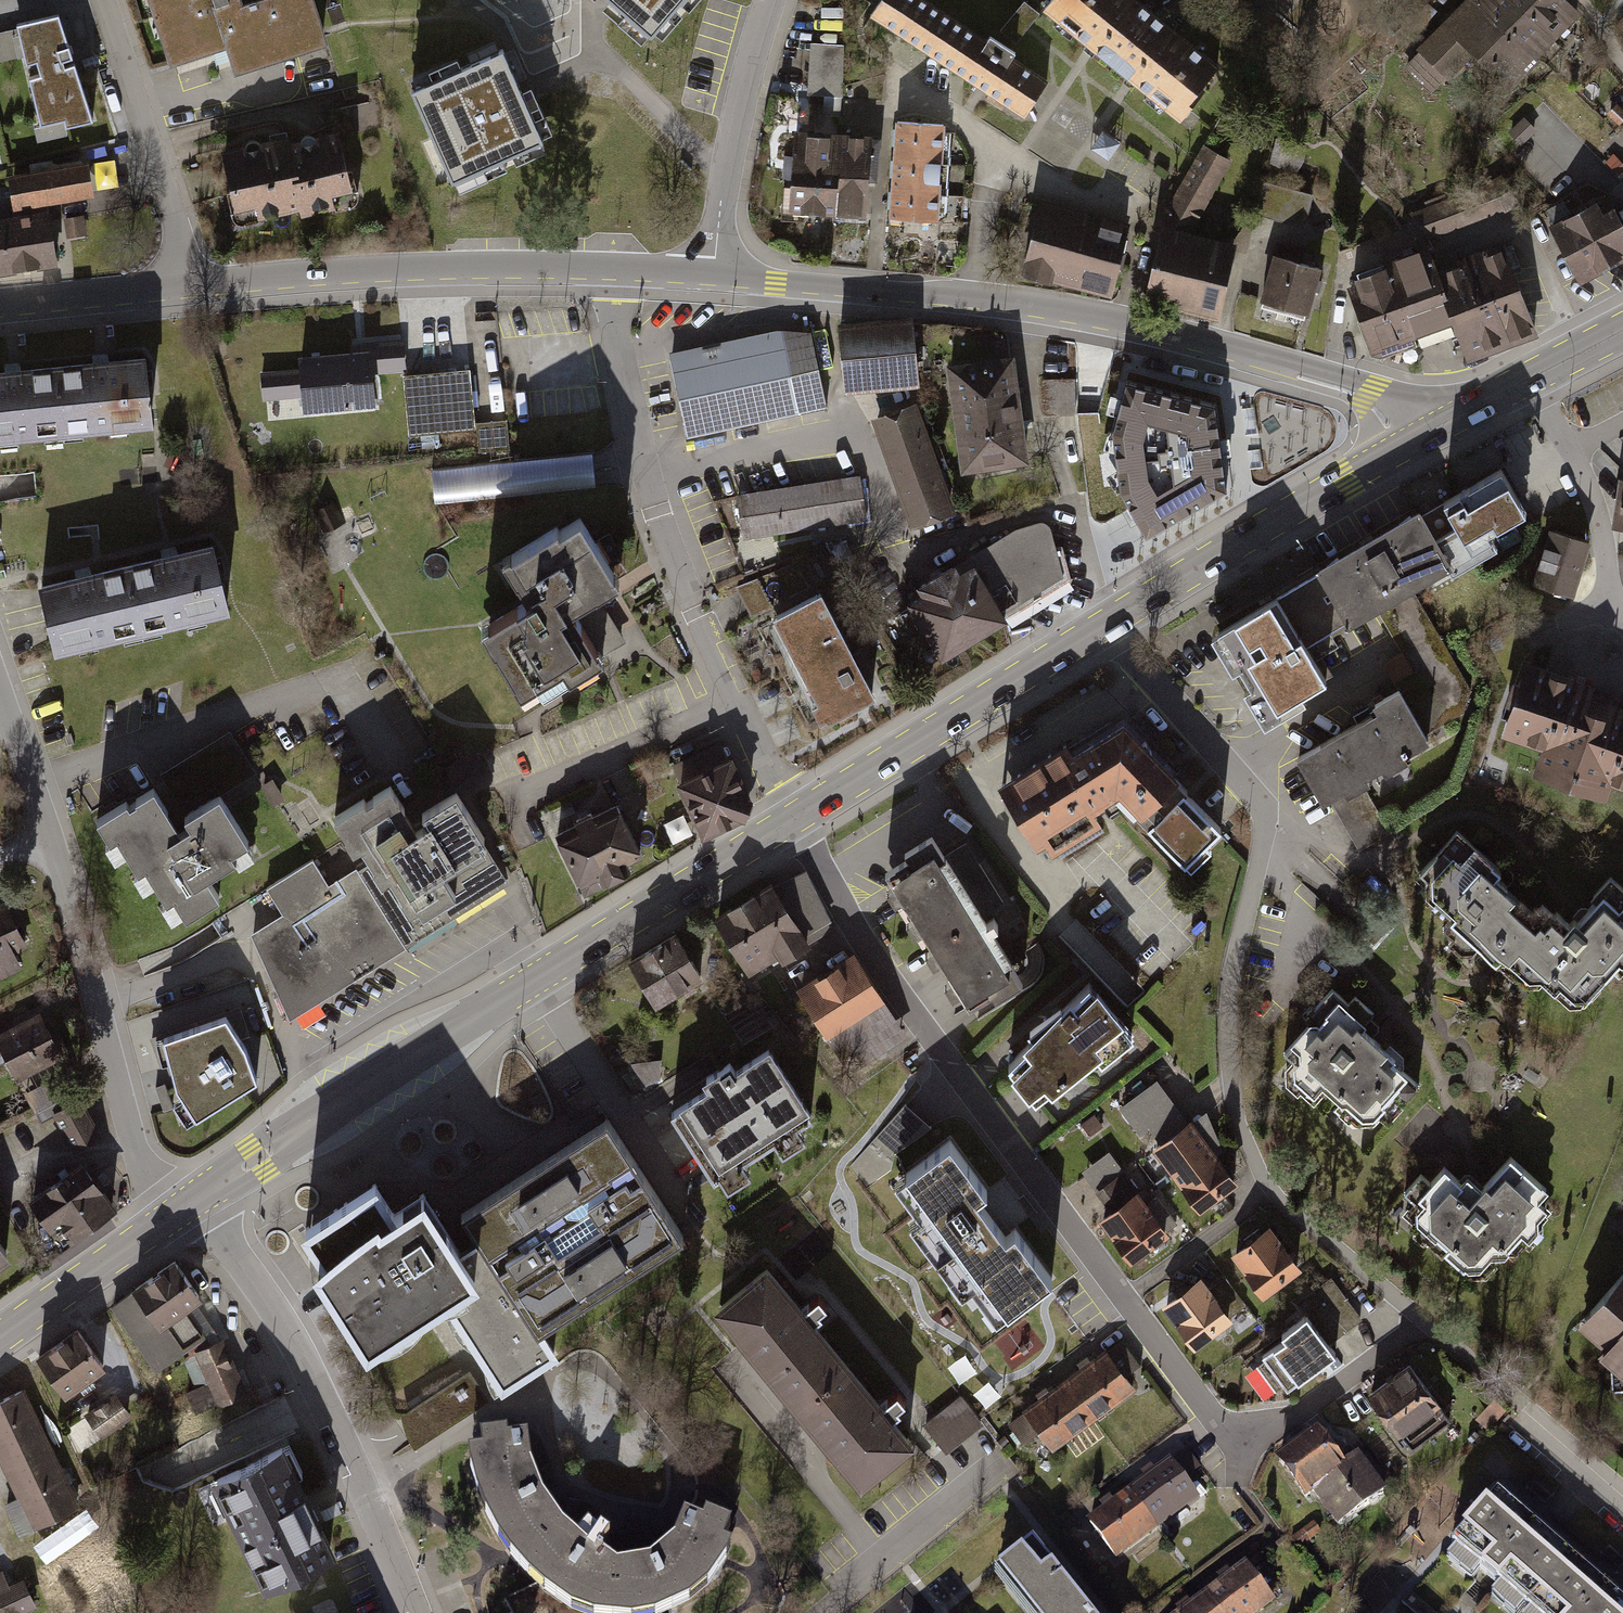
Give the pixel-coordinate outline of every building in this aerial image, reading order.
[(177,70),(235,51),(244,79),(338,48),(322,0),(280,0),(234,15),(228,0),(153,0),(177,70)] [(645,41),(682,0),(600,0),(645,41)] [(922,0),(889,0),(876,19),(1034,127),(1057,93),(922,0)] [(1039,13),(1022,0),(999,29),(1015,42),(1026,28),(1039,13)] [(1141,0),(1067,0),(1053,18),(1091,48),(1120,71),(1163,18),(1141,0)] [(1482,0),(1470,0),(1418,55),(1449,84),(1473,58),(1509,92),(1542,58),(1482,0)] [(1542,58),(1562,38),(1522,0),(1482,0),(1542,58)] [(1562,38),(1581,17),(1563,0),(1522,0),(1562,38)] [(58,13),(15,23),(25,64),(36,61),(39,74),(28,77),(39,124),(33,125),(36,141),(38,140),(38,144),(66,138),(65,125),(92,119),(74,62),(64,65),(63,60),(72,57),(58,13)] [(1230,71),(1163,18),(1120,71),(1132,81),(1186,124),(1230,71)] [(494,27),(396,71),(454,199),(552,155),(494,27)] [(845,46),(810,44),(807,96),(842,98),(845,46)] [(947,156),(949,127),(897,124),(895,153),(947,156)] [(342,134),(229,158),(242,224),(356,200),(342,134)] [(836,217),(841,138),(793,135),(788,214),(836,217)] [(841,138),(836,217),(870,220),(876,141),(841,138)] [(947,156),(895,153),(893,184),(945,187),(947,156)] [(96,158),(97,186),(119,185),(118,158),(96,158)] [(81,169),(12,180),(16,204),(85,193),(81,169)] [(945,187),(893,184),(890,219),(942,223),(945,187)] [(1311,189),(1260,188),(1260,218),(1310,219),(1311,189)] [(1429,237),(1500,207),(1492,188),(1421,218),(1429,237)] [(1557,230),(1585,289),(1622,271),(1622,213),(1615,217),(1608,204),(1557,230)] [(1063,290),(1081,212),(1052,206),(1034,283),(1063,290)] [(1081,212),(1063,290),(1089,296),(1108,219),(1081,212)] [(0,225),(0,277),(60,267),(51,216),(0,225)] [(1137,225),(1108,219),(1089,296),(1119,303),(1137,225)] [(1245,251),(1169,234),(1152,310),(1228,327),(1245,251)] [(1506,249),(1474,262),(1510,347),(1541,334),(1506,249)] [(1428,254),(1389,271),(1417,338),(1456,322),(1437,278),(1428,254)] [(1327,268),(1284,258),(1270,314),(1314,325),(1327,268)] [(1474,262),(1437,278),(1456,322),(1473,362),(1510,347),(1474,262)] [(1417,338),(1389,271),(1352,286),(1380,353),(1417,338)] [(914,380),(909,322),(844,327),(850,386),(914,380)] [(779,329),(670,353),(687,434),(824,405),(808,332),(779,329)] [(305,370),(264,374),(266,396),(308,392),(309,406),(372,400),(370,371),(405,368),(403,345),(369,348),(369,352),(304,358),(305,370)] [(1011,354),(944,365),(953,416),(1019,405),(1011,354)] [(152,360),(67,368),(74,441),(159,433),(152,360)] [(74,441),(67,368),(0,375),(0,448),(74,441)] [(470,369),(405,374),(410,434),(477,428),(479,451),(509,449),(506,420),(475,423),(470,369)] [(1148,534),(1226,487),(1214,402),(1125,378),(1111,429),(1120,489),(1148,534)] [(1019,405),(953,416),(962,470),(1027,461),(1019,405)] [(917,407),(871,421),(909,528),(955,515),(917,407)] [(435,498),(598,488),(596,453),(433,463),(435,498)] [(1504,469),(1424,513),(1456,572),(1458,574),(1498,552),(1491,539),(1531,518),(1504,469)] [(1617,477),(1610,527),(1622,529),(1622,478),(1617,477)] [(862,483),(739,500),(745,544),(871,527),(862,483)] [(1456,572),(1424,513),(1325,575),(1355,630),(1380,615),(1406,660),(1387,669),(1399,693),(1403,691),(1427,733),(1466,711),(1472,691),(1417,595),(1456,572)] [(505,561),(529,598),(483,628),(522,690),(594,644),(572,611),(620,581),(578,515),(505,561)] [(1018,537),(976,562),(1013,622),(1068,585),(1057,534),(1047,527),(1018,537)] [(1593,541),(1550,528),(1533,583),(1576,596),(1593,541)] [(221,549),(133,569),(149,639),(237,619),(221,549)] [(976,562),(909,604),(949,668),(1016,626),(1013,622),(976,562)] [(133,569),(47,589),(64,659),(149,639),(133,569)] [(1319,653),(1355,630),(1325,575),(1220,639),(1261,707),(1327,669),(1319,653)] [(834,596),(763,631),(817,739),(888,704),(834,596)] [(1603,704),(1607,690),(1535,668),(1512,745),(1550,756),(1542,783),(1619,806),(1622,792),(1622,710),(1603,704)] [(1383,711),(1300,757),(1326,802),(1432,743),(1427,733),(1403,691),(1399,693),(1380,704),(1383,711)] [(1137,724),(1086,756),(1118,808),(1132,796),(1155,823),(1193,792),(1137,724)] [(167,793),(101,830),(122,867),(132,862),(153,900),(166,893),(184,926),(228,901),(220,886),(261,864),(228,804),(237,799),(246,815),(265,805),(256,788),(264,784),(239,739),(161,782),(167,793)] [(1118,808),(1086,756),(1015,800),(1058,870),(1116,834),(1105,815),(1118,808)] [(728,760),(681,783),(705,832),(746,812),(749,802),(728,760)] [(284,915),(253,935),(292,1022),(479,903),(507,885),(475,834),(481,830),(457,793),(425,813),(432,823),(422,830),(393,784),(367,801),(365,799),(336,817),(357,850),(361,847),(372,862),(360,870),(359,867),(331,884),(315,859),(267,889),(284,915)] [(1236,839),(1195,798),(1155,834),(1198,878),(1226,849),(1236,839)] [(619,809),(558,841),(585,894),(628,872),(626,867),(645,858),(619,809)] [(676,840),(694,832),(685,813),(667,820),(676,840)] [(1499,963),(1534,923),(1513,904),(1519,897),(1508,887),(1513,882),(1513,874),(1506,867),(1504,870),(1458,830),(1415,877),(1425,886),(1425,893),(1453,919),(1444,929),(1453,938),(1449,943),(1461,954),(1473,953),(1480,946),(1499,963)] [(936,868),(901,888),(975,1016),(1026,986),(952,859),(936,868)] [(1534,923),(1499,963),(1523,984),(1546,983),(1570,1006),(1582,1005),(1615,970),(1621,976),(1622,974),(1622,886),(1613,877),(1595,897),(1600,901),(1581,922),(1576,918),(1567,929),(1555,918),(1548,926),(1543,921),(1538,926),(1534,923)] [(777,887),(717,921),(753,984),(813,950),(777,887)] [(244,926),(248,933),(264,924),(252,904),(220,924),(228,936),(244,926)] [(8,908),(0,912),(0,988),(28,974),(21,959),(30,954),(8,908)] [(684,939),(634,967),(663,1018),(712,991),(684,939)] [(860,961),(804,994),(856,1080),(912,1046),(860,961)] [(1310,1024),(1283,1054),(1292,1061),(1285,1069),(1286,1085),(1298,1096),(1301,1093),(1314,1104),(1327,1090),(1341,1103),(1335,1110),(1354,1126),(1374,1126),(1381,1118),(1387,1124),(1421,1087),(1402,1070),(1404,1068),(1404,1057),(1390,1044),(1386,1049),(1373,1037),(1378,1031),(1379,1026),(1370,1018),(1375,1013),(1355,995),(1349,1002),(1333,987),(1315,1007),(1313,1006),(1307,1011),(1307,1022),(1310,1024)] [(1148,1044),(1106,991),(1014,1069),(1048,1113),(1105,1069),(1120,1070),(1148,1044)] [(220,1017),(159,1038),(174,1088),(191,1116),(252,1079),(239,1047),(220,1017)] [(48,1018),(1,1039),(0,1037),(0,1077),(14,1072),(21,1088),(69,1066),(48,1018)] [(719,1093),(678,1118),(722,1189),(731,1184),(739,1197),(763,1182),(754,1168),(786,1148),(795,1161),(818,1147),(805,1125),(820,1116),(783,1057),(750,1077),(744,1067),(714,1086),(719,1093)] [(92,1143),(69,1101),(0,1139),(0,1171),(10,1188),(92,1143)] [(464,1209),(479,1233),(540,1326),(685,1232),(609,1115),(464,1209)] [(1188,1118),(1152,1145),(1201,1211),(1238,1183),(1188,1118)] [(950,1143),(894,1184),(920,1219),(910,1226),(961,1296),(971,1289),(994,1321),(1049,1281),(1014,1233),(1005,1239),(977,1201),(987,1194),(950,1143)] [(1551,1192),(1511,1156),(1475,1195),(1445,1168),(1431,1183),(1421,1174),(1404,1193),(1415,1202),(1409,1209),(1408,1208),(1402,1215),(1413,1225),(1414,1235),(1423,1243),(1426,1240),(1472,1279),(1487,1279),(1509,1254),(1513,1258),(1525,1246),(1530,1250),(1544,1235),(1543,1223),(1552,1213),(1541,1202),(1551,1192)] [(76,1157),(21,1194),(57,1239),(111,1202),(76,1157)] [(1130,1258),(1165,1234),(1114,1161),(1096,1174),(1103,1184),(1094,1190),(1108,1210),(1100,1215),(1130,1258)] [(325,1261),(320,1264),(371,1343),(444,1296),(500,1381),(553,1346),(540,1326),(479,1233),(464,1243),(432,1192),(424,1197),(418,1187),(392,1204),(373,1175),(300,1223),(325,1261)] [(1268,1224),(1228,1254),(1261,1300),(1302,1270),(1268,1224)] [(0,1247),(0,1266),(9,1259),(0,1247)] [(183,1268),(114,1314),(157,1379),(185,1361),(196,1387),(209,1384),(221,1407),(248,1394),(224,1334),(183,1268)] [(855,1371),(780,1271),(725,1313),(800,1413),(855,1371)] [(1207,1275),(1163,1306),(1192,1347),(1236,1316),(1207,1275)] [(1336,1284),(1277,1325),(1284,1335),(1251,1359),(1275,1393),(1334,1351),(1329,1343),(1362,1320),(1336,1284)] [(1584,1334),(1622,1368),(1622,1288),(1584,1334)] [(85,1332),(41,1360),(69,1404),(113,1375),(85,1332)] [(1144,1398),(1113,1354),(1069,1385),(1100,1429),(1144,1398)] [(1414,1370),(1372,1400),(1416,1458),(1456,1429),(1414,1370)] [(855,1371),(800,1413),(871,1495),(926,1452),(855,1371)] [(471,1376),(405,1420),(425,1449),(491,1405),(471,1376)] [(1059,1458),(1100,1429),(1069,1385),(1028,1414),(1059,1458)] [(115,1419),(130,1414),(122,1392),(107,1397),(115,1419)] [(0,1409),(0,1460),(36,1536),(87,1512),(31,1394),(0,1409)] [(982,1424),(960,1396),(924,1424),(946,1452),(982,1424)] [(1326,1437),(1282,1467),(1311,1512),(1320,1506),(1347,1537),(1394,1501),(1367,1464),(1355,1474),(1326,1437)] [(481,1445),(481,1462),(475,1462),(480,1493),(494,1529),(511,1556),(541,1590),(510,1604),(514,1612),(705,1612),(709,1611),(728,1589),(743,1561),(735,1557),(741,1544),(717,1534),(715,1541),(695,1533),(686,1554),(660,1575),(628,1578),(613,1569),(624,1555),(591,1534),(583,1546),(571,1535),(554,1510),(543,1476),(539,1452),(517,1454),(516,1444),(481,1445)] [(296,1451),(219,1485),(270,1596),(346,1561),(296,1451)] [(1206,1508),(1174,1465),(1134,1494),(1165,1538),(1206,1508)] [(1123,1569),(1165,1538),(1134,1494),(1091,1525),(1123,1569)] [(1455,1555),(1522,1612),(1536,1612),(1576,1567),(1502,1502),(1455,1555)] [(1043,1554),(1005,1585),(1028,1612),(1091,1612),(1043,1554)] [(1536,1612),(1622,1612),(1622,1607),(1576,1567),(1536,1612)] [(1252,1568),(1211,1598),(1222,1612),(1282,1612),(1283,1612),(1252,1568)] [(0,1577),(0,1612),(42,1612),(29,1583),(12,1591),(5,1575),(0,1577)] [(1211,1598),(1189,1612),(1222,1612),(1211,1598)]
